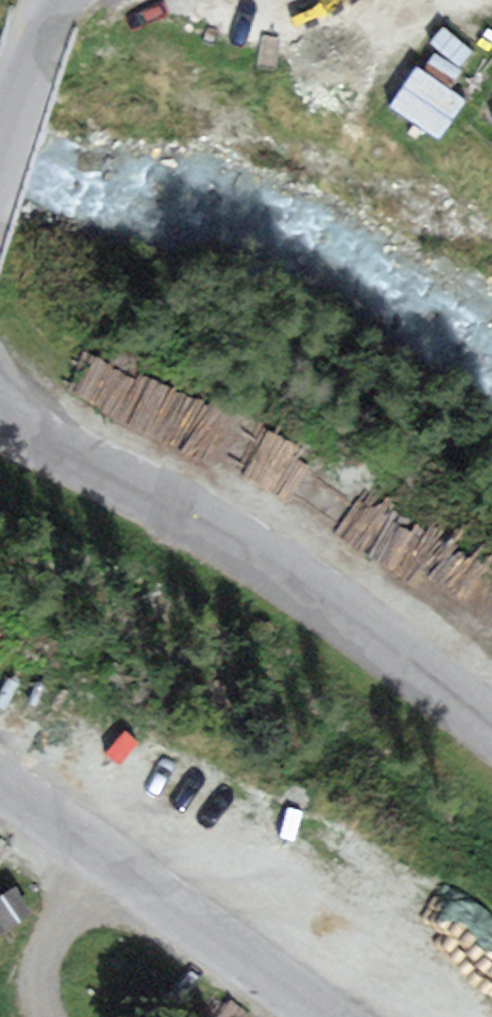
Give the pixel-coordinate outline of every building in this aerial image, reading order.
[(416,58),(391,99),(444,131),(469,90),(416,58)]
